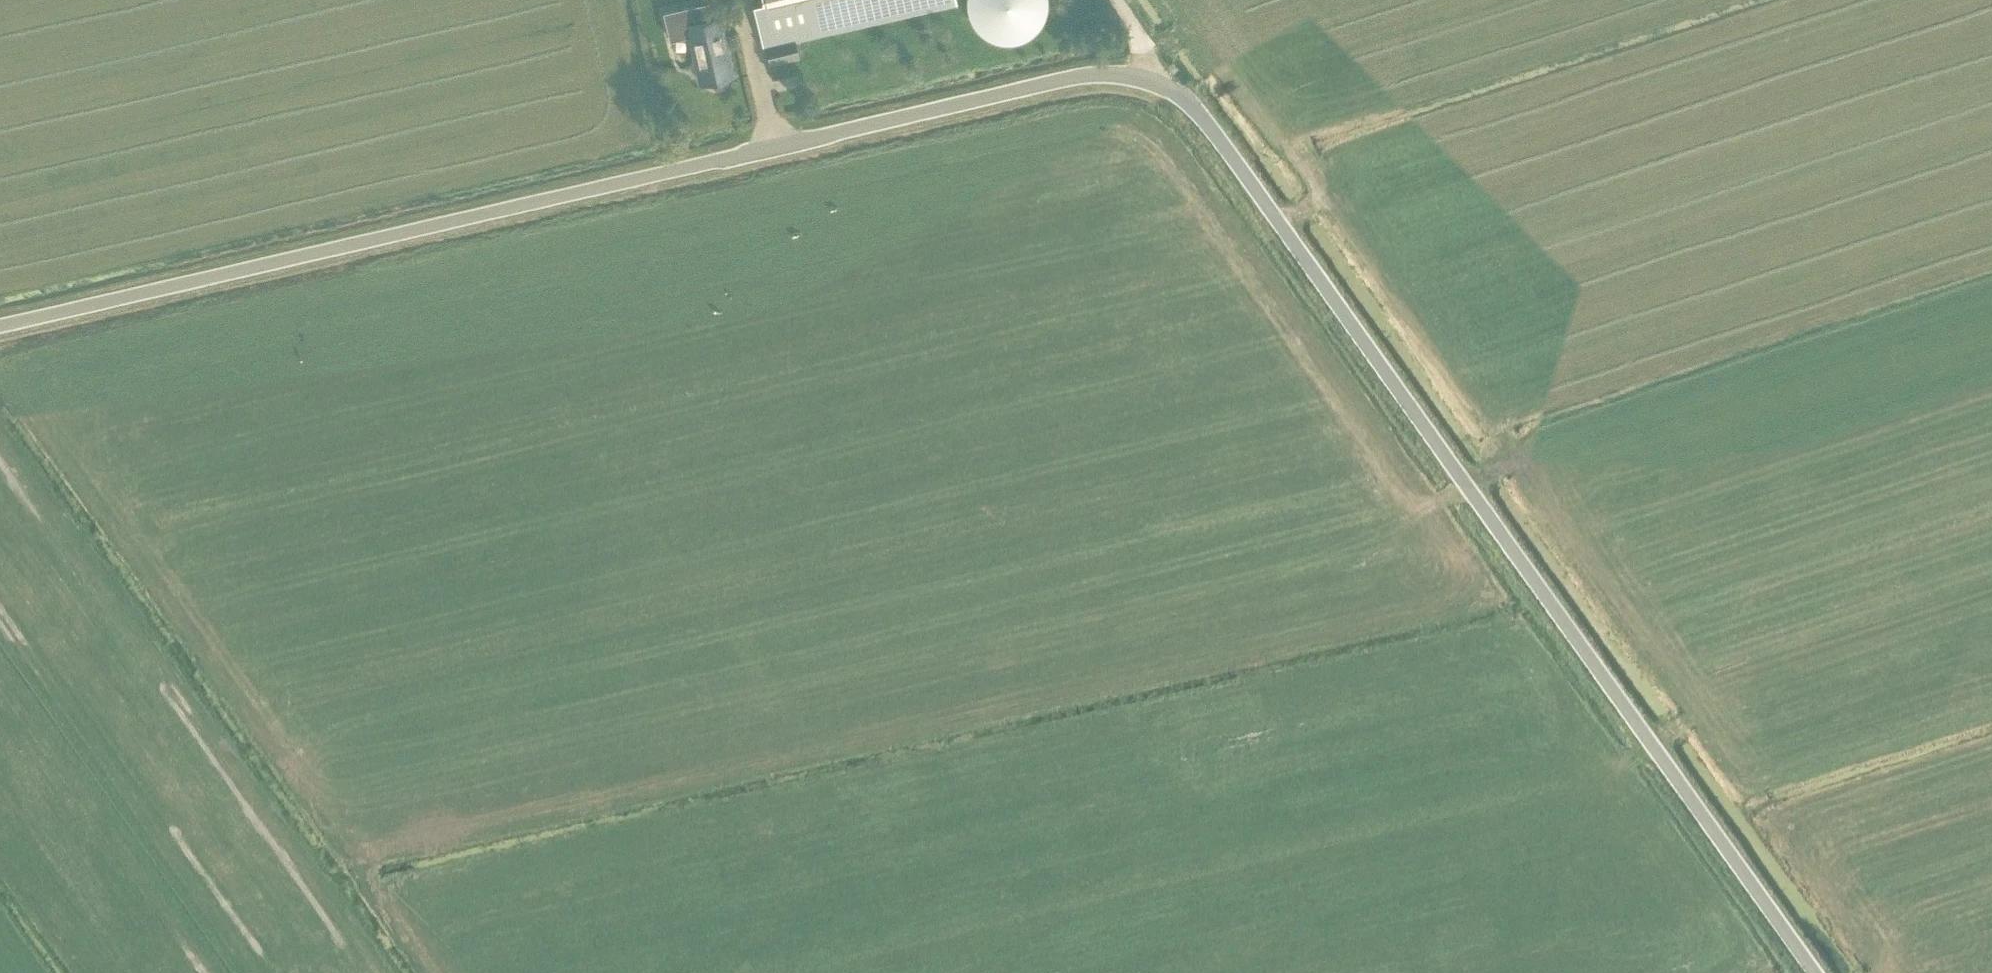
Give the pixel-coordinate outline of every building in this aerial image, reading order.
[(763,44),(766,43),(770,63),(799,57),(796,39),(955,3),(954,0),(762,0),(754,2),(763,44)] [(1046,2),(1046,0),(967,0),(967,2),(967,5),(967,9),(968,12),(969,15),(970,19),(972,22),(974,24),(976,27),(978,30),(981,32),(984,34),(986,36),(990,38),(993,39),(996,40),(999,41),(1003,41),(1006,41),(1010,41),(1013,41),(1017,40),(1020,39),(1023,38),(1026,36),(1029,34),(1032,32),(1034,30),(1037,27),(1039,25),(1041,22),(1042,18),(1044,15),(1045,12),(1046,9),(1046,5),(1046,2)] [(695,5),(664,12),(670,39),(690,35),(700,82),(732,75),(719,16),(699,20),(695,5)] [(1172,62),(1168,66),(1172,71),(1177,68),(1172,62)]
